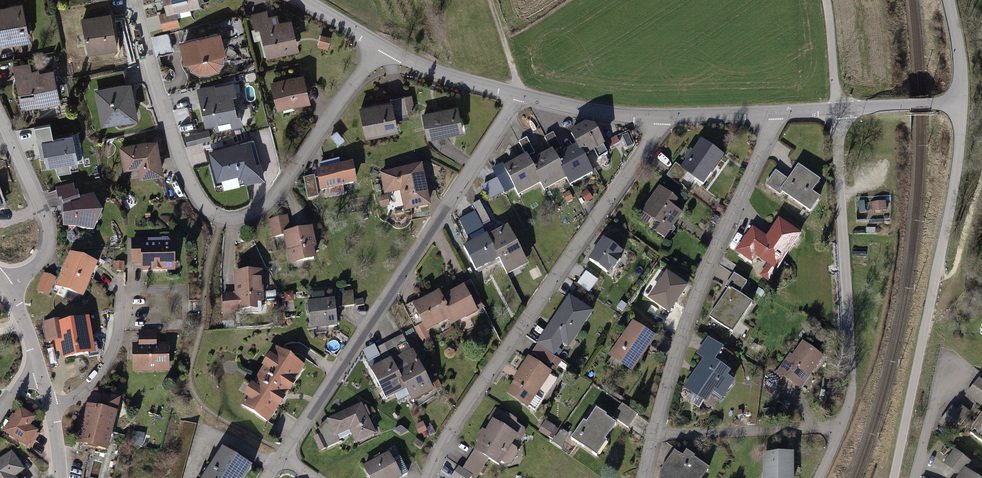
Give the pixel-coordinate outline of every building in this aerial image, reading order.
[(199,0),(165,0),(168,12),(161,14),(164,28),(180,24),(177,10),(200,5),(199,0)] [(3,33),(5,43),(30,38),(23,3),(0,8),(0,34),(3,33)] [(262,27),(268,55),(298,48),(291,20),(278,23),(277,16),(266,18),(264,11),(250,14),(254,29),(262,27)] [(113,12),(84,17),(90,51),(119,46),(113,12)] [(174,48),(169,31),(152,36),(156,53),(174,48)] [(225,31),(183,43),(188,63),(193,69),(203,74),(215,72),(222,69),(225,64),(227,58),(225,53),(231,51),(225,31)] [(329,48),(332,35),(322,33),(319,46),(329,48)] [(33,62),(14,66),(24,109),(63,100),(56,69),(45,72),(44,68),(35,70),(33,62)] [(306,74),(274,82),(280,108),(312,100),(306,74)] [(132,83),(96,89),(101,124),(138,118),(132,83)] [(217,84),(199,88),(207,125),(215,123),(216,128),(241,123),(235,91),(219,94),(217,84)] [(394,97),(394,101),(397,113),(410,111),(407,95),(394,97)] [(394,101),(362,106),(367,133),(399,127),(397,113),(394,101)] [(458,106),(424,111),(428,136),(462,130),(458,106)] [(607,154),(591,124),(572,134),(579,146),(584,156),(594,150),(599,159),(607,154)] [(545,136),(553,151),(563,146),(554,131),(545,136)] [(72,135),(41,141),(47,168),(77,162),(72,135)] [(528,136),(520,141),(528,157),(536,152),(528,136)] [(159,139),(121,147),(126,172),(141,169),(142,177),(165,172),(159,139)] [(684,168),(688,171),(706,184),(726,157),(704,140),(684,168)] [(255,141),(212,153),(220,182),(246,174),(248,183),(268,177),(264,163),(261,163),(255,141)] [(579,146),(557,157),(568,178),(572,185),(594,173),(584,156),(579,146)] [(553,151),(531,164),(541,183),(546,191),(568,178),(557,157),(553,151)] [(526,156),(504,168),(515,187),(519,195),(541,183),(531,164),(526,156)] [(324,168),(320,169),(324,191),(358,185),(354,163),(343,164),(342,159),(323,162),(324,168)] [(688,171),(684,168),(678,163),(669,175),(679,182),(688,171)] [(515,187),(504,168),(502,164),(492,170),(505,192),(515,187)] [(790,181),(783,191),(813,213),(823,199),(813,191),(821,181),(800,167),(790,181)] [(420,168),(384,173),(388,193),(404,190),(407,209),(426,206),(420,168)] [(783,191),(790,181),(776,172),(766,186),(780,196),(783,191)] [(317,174),(305,175),(308,196),(320,195),(317,174)] [(59,183),(66,209),(64,223),(97,232),(104,214),(96,199),(85,199),(75,181),(59,183)] [(681,199),(664,187),(646,212),(661,223),(655,231),(668,240),(685,215),(675,207),(681,199)] [(473,204),(476,211),(482,223),(491,219),(482,200),(473,204)] [(871,202),(872,212),(886,210),(885,200),(871,202)] [(476,211),(460,219),(469,239),(486,230),(482,223),(476,211)] [(316,259),(310,228),(293,232),(290,215),(271,219),(275,237),(286,235),(291,263),(316,259)] [(767,238),(752,227),(733,253),(750,265),(756,257),(766,265),(761,272),(769,278),(798,237),(778,223),(767,238)] [(510,228),(489,239),(500,259),(508,274),(528,264),(510,228)] [(500,259),(489,239),(488,236),(465,248),(477,271),(500,259)] [(622,250),(602,236),(587,258),(607,272),(611,266),(614,268),(621,257),(618,256),(622,250)] [(176,269),(176,242),(149,243),(149,239),(134,240),(134,260),(144,260),(145,270),(176,269)] [(74,253),(60,283),(58,282),(54,290),(65,295),(69,286),(85,294),(98,264),(74,253)] [(687,285),(666,270),(647,298),(668,313),(687,285)] [(51,293),(58,276),(47,271),(40,288),(51,293)] [(585,271),(577,283),(589,292),(598,280),(585,271)] [(262,311),(260,273),(238,274),(239,290),(232,291),(232,306),(240,306),(240,312),(262,311)] [(731,289),(742,296),(751,283),(736,273),(727,286),(731,289)] [(461,285),(462,288),(469,302),(480,296),(472,280),(461,285)] [(440,299),(450,319),(452,323),(474,312),(469,302),(462,288),(440,299)] [(742,296),(731,289),(712,317),(735,332),(754,304),(742,296)] [(355,290),(340,291),(341,304),(356,304),(355,290)] [(423,321),(427,330),(450,319),(440,299),(437,293),(415,304),(423,321)] [(571,345),(594,310),(570,294),(538,343),(540,344),(556,354),(564,341),(571,345)] [(337,324),(336,299),(311,301),(312,326),(337,324)] [(414,326),(423,321),(415,304),(413,302),(405,306),(414,326)] [(65,320),(46,323),(49,340),(56,338),(58,349),(66,348),(67,357),(96,353),(91,319),(65,323),(65,320)] [(630,368),(654,334),(634,320),(611,355),(630,368)] [(423,321),(414,326),(423,342),(432,338),(427,330),(423,321)] [(142,331),(143,344),(135,345),(136,370),(171,369),(171,344),(160,344),(160,331),(142,331)] [(708,360),(715,365),(724,351),(707,339),(698,353),(708,360)] [(378,346),(385,359),(396,353),(389,341),(378,346)] [(825,356),(806,343),(796,358),(791,355),(780,372),(803,388),(825,356)] [(562,359),(556,354),(540,344),(534,352),(557,367),(562,359)] [(306,370),(276,349),(241,402),(271,422),(306,370)] [(396,362),(409,389),(415,400),(435,390),(417,352),(396,362)] [(409,389),(396,362),(395,358),(372,369),(386,400),(409,389)] [(556,375),(531,358),(516,380),(518,382),(510,394),(532,409),(556,375)] [(715,365),(708,360),(687,390),(705,402),(712,392),(722,399),(733,382),(724,376),(726,373),(715,365)] [(968,396),(981,406),(981,377),(968,396)] [(124,398),(106,393),(102,408),(89,405),(80,438),(111,447),(124,398)] [(365,402),(330,419),(338,436),(354,429),(361,442),(380,433),(365,402)] [(613,417),(600,408),(588,424),(585,422),(574,437),(596,454),(620,421),(628,428),(638,415),(623,404),(613,417)] [(960,411),(955,406),(941,425),(955,436),(974,412),(965,405),(960,411)] [(38,418),(22,407),(5,432),(29,448),(40,432),(32,426),(38,418)] [(529,427),(495,408),(487,422),(492,425),(476,451),(491,460),(504,467),(507,462),(513,463),(519,453),(517,448),(529,427)] [(571,436),(546,421),(539,432),(564,448),(571,436)] [(426,422),(417,425),(421,434),(430,431),(426,422)] [(325,435),(315,439),(321,453),(330,449),(325,435)] [(389,447),(392,453),(404,477),(411,473),(396,444),(389,447)] [(224,447),(204,477),(246,477),(253,466),(224,447)] [(972,459),(957,448),(946,461),(961,473),(972,459)] [(491,460),(476,451),(466,469),(475,474),(481,477),(491,460)] [(679,451),(666,470),(663,477),(702,477),(709,468),(698,460),(690,453),(687,457),(679,451)] [(767,453),(768,477),(799,477),(798,452),(767,453)] [(14,453),(0,462),(0,477),(22,477),(19,473),(25,469),(14,453)] [(366,467),(371,477),(402,477),(404,477),(392,453),(366,467)] [(461,467),(454,477),(472,477),(475,474),(466,469),(461,467)] [(958,477),(981,477),(967,467),(958,477)]
